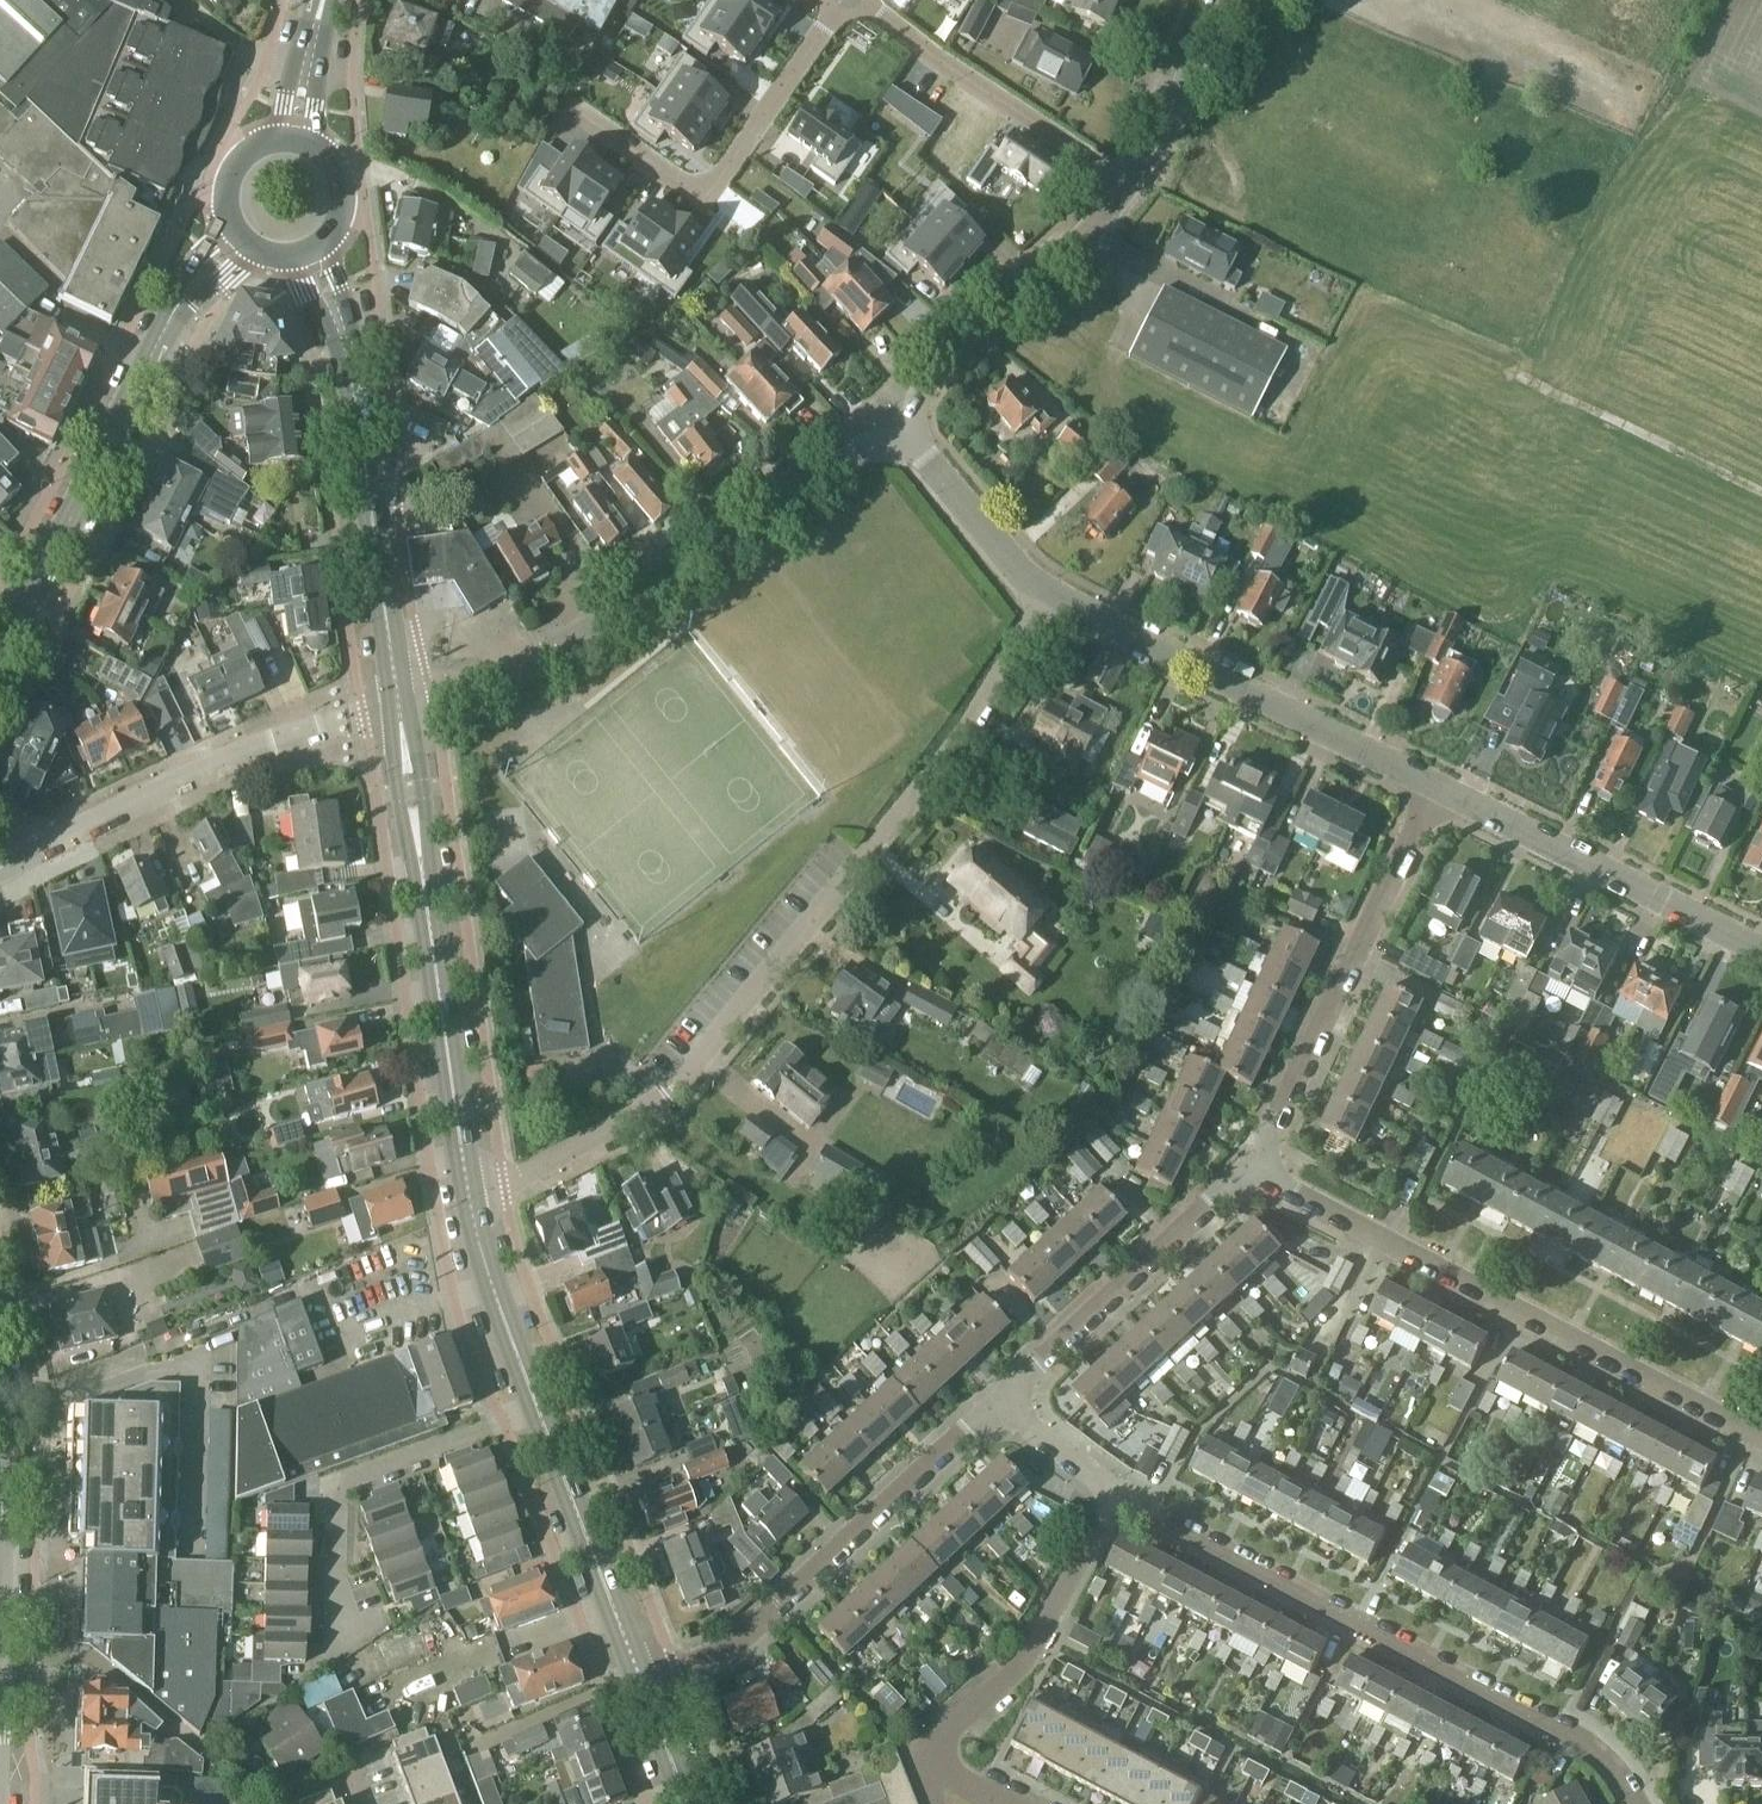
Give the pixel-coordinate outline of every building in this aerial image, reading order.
[(14,108),(9,113),(18,122),(33,106),(113,183),(151,211),(152,211),(165,217),(165,215),(161,213),(171,199),(182,174),(177,162),(184,159),(141,118),(151,107),(64,27),(73,17),(58,3),(49,13),(35,0),(0,0),(0,95),(14,108)] [(49,13),(58,3),(73,17),(64,27),(151,107),(141,118),(184,159),(194,155),(201,143),(210,131),(212,117),(216,103),(209,86),(221,81),(232,55),(214,43),(199,28),(186,36),(165,27),(170,17),(171,16),(153,0),(35,0),(49,13)] [(223,12),(233,0),(209,0),(223,12)] [(569,39),(580,25),(589,30),(597,36),(617,0),(501,0),(569,39)] [(639,0),(620,0),(619,2),(631,11),(639,0)] [(708,3),(762,41),(779,17),(755,0),(710,0),(708,3)] [(959,35),(975,44),(994,8),(993,7),(979,0),(977,0),(959,35)] [(996,0),(993,7),(994,8),(995,8),(1007,14),(1011,5),(1036,15),(1041,17),(1046,3),(1038,0),(996,0)] [(1118,0),(1064,0),(1059,10),(1069,14),(1069,13),(1105,28),(1111,13),(1117,16),(1122,2),(1118,0)] [(708,3),(682,40),(707,57),(715,45),(745,66),(748,61),(750,62),(761,47),(759,45),(762,41),(708,3)] [(389,42),(386,52),(422,64),(429,43),(447,49),(454,28),(398,8),(386,42),(389,42)] [(1038,38),(1025,32),(1010,61),(1040,77),(1042,74),(1064,85),(1062,88),(1074,94),(1078,86),(1081,88),(1085,86),(1091,74),(1090,70),(1087,68),(1091,60),(1040,34),(1038,38)] [(586,63),(614,82),(622,70),(594,52),(586,63)] [(682,55),(657,92),(711,129),(713,126),(715,127),(727,111),(724,110),(728,105),(698,85),(707,72),(682,55)] [(916,104),(892,88),(883,103),(905,121),(916,104)] [(389,89),(384,121),(385,121),(383,134),(405,138),(407,125),(425,128),(431,96),(389,89)] [(657,92),(631,128),(656,145),(664,133),(694,154),(697,149),(699,151),(710,135),(708,133),(711,129),(657,92)] [(37,192),(6,224),(67,283),(110,327),(159,226),(147,220),(151,211),(113,183),(33,106),(18,122),(9,113),(0,104),(0,156),(37,192)] [(793,132),(789,137),(818,158),(810,170),(834,187),(862,148),(838,132),(839,130),(823,119),(822,120),(808,111),(804,116),(802,115),(791,130),(793,132)] [(990,147),(967,181),(981,190),(998,165),(1011,174),(1010,176),(1026,187),(1027,185),(1041,195),(1045,189),(1047,191),(1058,175),(1056,173),(1059,168),(1039,154),(1041,151),(1039,151),(1038,153),(1032,149),(1033,146),(1032,146),(1030,148),(1014,137),(1002,155),(990,147)] [(540,169),(523,193),(560,220),(567,210),(566,210),(597,165),(572,148),(552,178),(540,169)] [(597,165),(566,210),(567,210),(589,226),(582,235),(596,245),(613,220),(601,212),(621,183),(616,179),(618,177),(602,166),(601,168),(597,165)] [(814,189),(802,181),(794,193),(805,201),(814,189)] [(964,267),(967,263),(969,265),(982,251),(980,249),(984,244),(957,221),(967,210),(944,190),(915,223),(964,267)] [(395,224),(450,235),(453,220),(454,216),(440,213),(427,210),(428,202),(419,200),(419,199),(416,194),(408,193),(403,196),(401,205),(399,205),(398,210),(396,212),(394,219),(396,221),(395,224)] [(779,208),(768,199),(762,208),(771,215),(779,208)] [(619,225),(602,249),(638,275),(676,221),(672,218),(674,216),(658,205),(657,207),(652,204),(631,233),(619,225)] [(851,237),(860,223),(846,214),(837,228),(851,237)] [(1238,247),(1183,219),(1165,254),(1233,288),(1241,274),(1228,268),(1238,247)] [(676,221),(638,275),(675,300),(692,276),(680,267),(700,238),(676,221)] [(964,267),(915,223),(885,256),(908,276),(917,265),(944,289),(948,285),(950,286),(963,272),(961,270),(964,267)] [(450,235),(395,224),(394,229),(390,232),(389,240),(391,243),(390,248),(392,248),(391,256),(394,261),(402,263),(407,260),(408,251),(414,252),(418,257),(426,259),(431,256),(432,251),(446,254),(450,235)] [(829,227),(817,242),(831,252),(847,264),(858,249),(829,227)] [(56,333),(57,331),(23,314),(48,289),(0,242),(0,331),(3,334),(26,344),(24,346),(43,356),(83,378),(86,379),(98,354),(56,333)] [(477,259),(475,274),(474,278),(485,284),(494,246),(481,243),(477,259)] [(831,252),(823,260),(825,262),(879,319),(893,305),(882,293),(876,287),(880,283),(886,289),(897,279),(858,249),(847,264),(831,252)] [(796,250),(782,264),(792,274),(811,295),(819,287),(826,282),(816,271),(806,260),(796,250)] [(509,275),(536,297),(555,273),(528,252),(509,275)] [(723,262),(708,277),(718,287),(733,272),(723,262)] [(825,262),(816,271),(826,282),(819,287),(823,291),(863,334),(879,319),(825,262)] [(514,402),(538,384),(540,388),(567,373),(513,321),(503,325),(477,304),(478,303),(461,287),(458,285),(457,287),(426,274),(425,272),(422,270),(420,274),(417,272),(409,307),(416,311),(418,310),(437,318),(436,321),(457,332),(459,331),(470,344),(458,364),(427,347),(408,381),(489,429),(499,424),(496,420),(502,417),(518,407),(514,402)] [(749,284),(731,301),(780,353),(789,345),(804,362),(807,359),(820,373),(826,368),(832,367),(833,361),(839,355),(826,341),(829,339),(818,327),(815,329),(802,315),(792,324),(776,306),(772,310),(749,284)] [(1163,289),(1129,357),(1253,420),(1288,353),(1163,289)] [(241,295),(217,347),(233,354),(230,372),(252,376),(262,299),(241,295)] [(284,302),(262,299),(252,376),(274,380),(278,360),(291,359),(284,302)] [(760,336),(737,311),(733,307),(719,319),(746,349),(760,336)] [(43,356),(24,346),(26,344),(3,334),(15,342),(25,349),(15,368),(15,369),(17,371),(73,398),(83,378),(43,356)] [(632,337),(623,349),(647,367),(657,354),(649,349),(642,344),(632,337)] [(757,352),(742,366),(782,408),(789,416),(803,403),(795,395),(796,395),(768,364),(777,355),(776,354),(765,342),(764,341),(754,350),(757,352)] [(653,342),(649,349),(657,354),(685,373),(686,374),(712,400),(715,402),(728,389),(700,359),(699,361),(691,352),(684,359),(681,361),(653,342)] [(742,366),(727,380),(766,423),(782,408),(742,366)] [(17,371),(15,369),(8,383),(18,388),(13,398),(13,397),(13,398),(61,421),(73,398),(17,371)] [(574,370),(568,376),(577,385),(583,379),(574,370)] [(679,410),(656,426),(683,462),(691,456),(704,472),(709,468),(712,468),(717,464),(718,460),(724,456),(711,440),(715,438),(708,429),(710,427),(706,422),(705,420),(721,407),(717,403),(715,402),(712,400),(686,374),(664,390),(670,398),(679,410)] [(259,379),(229,375),(227,393),(256,397),(257,395),(267,397),(269,382),(259,381),(259,379)] [(1015,433),(1028,422),(1039,434),(1053,422),(1028,393),(1025,396),(1011,380),(995,394),(989,395),(988,400),(987,401),(987,402),(988,408),(994,409),(1015,433)] [(3,392),(0,398),(0,412),(6,415),(3,421),(9,424),(9,426),(52,448),(64,423),(61,421),(13,398),(13,397),(3,392)] [(534,394),(518,407),(502,417),(526,452),(562,430),(534,394)] [(234,441),(247,439),(300,433),(296,404),(230,413),(234,441)] [(502,417),(496,420),(499,424),(489,429),(432,464),(441,481),(487,452),(498,470),(526,452),(502,417)] [(1080,458),(1094,440),(1073,422),(1058,440),(1080,458)] [(222,453),(221,442),(219,442),(201,425),(188,438),(198,446),(244,483),(250,475),(222,453)] [(303,461),(300,433),(247,439),(251,468),(303,461)] [(624,461),(637,447),(623,433),(610,447),(624,461)] [(1107,487),(1083,518),(1107,537),(1139,499),(1115,479),(1137,452),(1117,437),(1089,472),(1107,487)] [(20,495),(3,477),(19,462),(0,442),(0,513),(20,495)] [(278,512),(197,447),(185,472),(171,465),(164,468),(147,500),(150,502),(149,504),(173,516),(175,513),(190,521),(197,506),(232,524),(241,507),(266,527),(278,512)] [(594,475),(579,455),(566,464),(581,485),(594,475)] [(631,458),(612,474),(652,521),(672,504),(631,458)] [(626,531),(605,502),(603,503),(592,489),(573,503),(605,547),(611,542),(615,543),(620,539),(620,536),(626,531)] [(1221,524),(1217,522),(1229,500),(1222,497),(1214,513),(1209,510),(1206,517),(1202,515),(1195,529),(1204,534),(1214,539),(1221,524)] [(173,516),(149,504),(143,515),(139,517),(136,523),(137,528),(135,531),(175,551),(190,521),(175,513),(173,516)] [(520,586),(530,580),(537,585),(548,578),(548,569),(549,568),(540,554),(558,543),(543,517),(525,528),(523,526),(495,544),(520,586)] [(1158,527),(1145,552),(1157,558),(1151,570),(1158,573),(1156,577),(1164,581),(1166,577),(1180,585),(1199,546),(1170,531),(1170,532),(1170,533),(1158,527)] [(1251,555),(1267,563),(1281,535),(1265,527),(1251,555)] [(445,537),(459,596),(472,616),(503,597),(504,599),(506,598),(493,578),(466,534),(445,537)] [(1199,546),(1180,585),(1194,591),(1192,595),(1199,598),(1201,595),(1206,597),(1212,585),(1227,593),(1240,566),(1225,559),(1199,546)] [(183,565),(175,578),(200,591),(209,596),(218,584),(187,567),(183,565)] [(270,582),(270,581),(268,566),(241,570),(243,586),(270,582)] [(1258,577),(1256,576),(1237,612),(1248,618),(1249,623),(1256,626),(1260,624),(1263,626),(1272,608),(1282,613),(1291,595),(1281,590),(1268,583),(1274,572),(1263,566),(1258,577)] [(159,585),(165,573),(154,568),(148,579),(159,585)] [(165,593),(158,590),(121,571),(119,575),(115,577),(112,583),(114,587),(107,600),(144,617),(151,621),(162,598),(165,593)] [(286,611),(324,606),(323,603),(324,603),(322,586),(321,587),(319,574),(320,574),(320,573),(282,578),(286,611)] [(1343,618),(1349,588),(1330,578),(1312,615),(1309,613),(1297,637),(1309,643),(1316,629),(1316,630),(1319,625),(1334,633),(1323,654),(1336,660),(1336,665),(1345,669),(1348,667),(1350,668),(1368,631),(1343,618)] [(144,617),(107,600),(100,614),(96,615),(93,621),(94,625),(92,629),(129,647),(144,617)] [(215,620),(211,601),(195,604),(199,623),(215,620)] [(324,606),(286,611),(290,642),(306,640),(307,646),(311,651),(318,653),(324,650),(328,643),(327,637),(328,636),(328,634),(330,634),(330,629),(327,629),(324,606)] [(238,647),(252,640),(246,627),(241,617),(239,614),(225,621),(238,647)] [(1448,719),(1449,718),(1450,715),(1452,716),(1477,666),(1448,652),(1463,623),(1447,615),(1437,636),(1425,659),(1441,667),(1424,702),(1434,707),(1432,710),(1432,711),(1432,712),(1432,713),(1432,714),(1432,715),(1432,716),(1432,717),(1433,717),(1433,718),(1433,719),(1434,719),(1434,720),(1435,720),(1435,721),(1436,721),(1437,722),(1438,722),(1439,722),(1440,723),(1441,723),(1442,723),(1443,722),(1444,722),(1445,722),(1446,721),(1447,721),(1447,720),(1448,720),(1448,719)] [(247,627),(262,656),(278,648),(263,619),(247,627)] [(1425,659),(1437,636),(1416,626),(1405,649),(1425,659)] [(1552,637),(1537,629),(1530,644),(1545,652),(1552,637)] [(1397,645),(1368,631),(1350,668),(1360,673),(1359,676),(1377,685),(1397,645)] [(244,659),(238,647),(212,659),(218,671),(234,706),(262,693),(246,658),(244,659)] [(152,679),(152,677),(161,660),(145,652),(135,670),(152,679)] [(1505,701),(1503,705),(1524,715),(1515,734),(1509,746),(1522,752),(1520,755),(1524,761),(1529,764),(1536,763),(1538,760),(1541,762),(1566,713),(1544,702),(1550,689),(1560,670),(1529,654),(1505,701)] [(1088,681),(1109,692),(1122,666),(1101,655),(1088,681)] [(151,681),(126,668),(108,659),(99,679),(121,690),(129,707),(102,720),(121,759),(149,746),(131,708),(139,704),(151,681)] [(234,706),(218,671),(190,684),(205,719),(234,706)] [(146,703),(160,732),(183,720),(163,679),(157,682),(146,703)] [(1611,683),(1597,712),(1615,721),(1621,708),(1628,693),(1629,692),(1611,683)] [(1626,733),(1623,738),(1618,736),(1594,788),(1602,792),(1599,797),(1609,802),(1612,797),(1618,800),(1646,740),(1627,731),(1646,692),(1631,686),(1629,692),(1628,693),(1621,708),(1615,721),(1612,726),(1626,733)] [(1077,696),(1070,710),(1051,699),(1032,734),(1058,749),(1053,758),(1056,766),(1064,771),(1074,767),(1096,728),(1098,730),(1107,714),(1107,713),(1077,696)] [(1678,707),(1667,731),(1685,739),(1696,716),(1694,715),(1694,714),(1678,707)] [(54,716),(36,708),(31,719),(20,742),(42,753),(38,763),(50,769),(64,740),(61,733),(54,717),(54,716)] [(66,712),(54,717),(61,733),(73,728),(66,712)] [(121,759),(102,720),(74,733),(92,772),(121,759)] [(1144,760),(1127,752),(1113,783),(1131,791),(1138,776),(1170,792),(1182,767),(1186,769),(1199,741),(1176,730),(1170,742),(1162,738),(1157,748),(1148,743),(1145,749),(1148,751),(1144,760)] [(20,742),(19,742),(20,743),(9,764),(6,766),(4,772),(4,775),(0,782),(0,799),(11,804),(16,794),(26,800),(30,792),(37,795),(77,778),(73,769),(59,775),(59,773),(50,770),(50,769),(38,763),(42,753),(20,742)] [(1663,759),(1640,810),(1665,822),(1688,770),(1663,759)] [(59,775),(73,769),(69,761),(56,766),(59,773),(59,775)] [(1228,825),(1255,771),(1233,761),(1228,771),(1219,767),(1203,798),(1191,792),(1173,827),(1187,834),(1205,799),(1223,808),(1217,820),(1228,825)] [(1274,780),(1255,771),(1228,825),(1238,831),(1257,840),(1263,828),(1280,795),(1269,790),(1274,780)] [(1719,789),(1713,801),(1712,801),(1696,833),(1701,836),(1698,840),(1711,847),(1713,842),(1723,847),(1744,807),(1756,813),(1761,801),(1761,784),(1755,780),(1746,797),(1721,784),(1719,789)] [(1706,783),(1695,806),(1696,807),(1702,810),(1713,786),(1706,783)] [(1326,800),(1322,803),(1310,798),(1294,830),(1319,843),(1314,853),(1315,853),(1337,811),(1333,809),(1333,804),(1326,800)] [(337,806),(309,810),(308,799),(290,801),(291,812),(295,843),(341,837),(337,806)] [(1032,819),(1024,834),(1070,857),(1077,842),(1074,840),(1082,825),(1040,804),(1032,819)] [(1345,815),(1337,811),(1315,853),(1325,858),(1330,848),(1358,863),(1368,843),(1355,836),(1361,823),(1359,823),(1361,819),(1360,815),(1351,811),(1347,812),(1345,815)] [(233,819),(243,849),(254,848),(250,817),(233,819)] [(236,928),(263,919),(250,878),(243,880),(229,854),(233,853),(216,822),(192,835),(216,881),(220,880),(223,886),(203,896),(215,918),(231,912),(236,928)] [(1274,833),(1263,828),(1257,840),(1245,863),(1258,869),(1261,862),(1272,835),(1274,833)] [(1261,862),(1258,869),(1257,871),(1271,878),(1276,869),(1289,843),(1272,835),(1261,862)] [(1746,867),(1761,875),(1761,836),(1746,867)] [(316,871),(345,868),(341,837),(295,843),(299,873),(275,876),(276,884),(262,886),(264,902),(278,898),(308,891),(318,889),(316,871)] [(1083,863),(1099,871),(1100,871),(1108,853),(1091,845),(1086,857),(1083,863)] [(1033,969),(1036,966),(1039,968),(1057,947),(1033,927),(1047,910),(975,851),(948,883),(964,897),(960,901),(1000,934),(1004,929),(1019,941),(1014,947),(1025,956),(1021,960),(1016,956),(1004,971),(1032,995),(1045,979),(1033,969)] [(584,927),(528,858),(495,885),(513,908),(500,918),(527,952),(525,953),(540,1057),(589,1050),(572,936),(584,927)] [(169,911),(165,900),(168,899),(161,883),(157,885),(148,862),(119,873),(134,912),(154,904),(158,915),(169,911)] [(1456,931),(1481,883),(1468,876),(1468,872),(1461,869),(1458,871),(1452,868),(1427,916),(1456,931)] [(71,898),(76,923),(86,921),(91,948),(87,949),(91,967),(115,962),(99,890),(95,891),(94,886),(74,890),(75,895),(70,896),(71,898)] [(1321,903),(1294,890),(1284,912),(1311,925),(1321,903)] [(354,892),(320,899),(312,900),(312,901),(310,901),(298,903),(305,942),(291,945),(294,964),(348,954),(344,931),(361,928),(354,892)] [(1504,951),(1528,907),(1504,894),(1481,939),(1504,951)] [(1353,900),(1341,895),(1332,901),(1328,910),(1344,918),(1353,900)] [(87,949),(91,948),(86,921),(76,923),(71,898),(54,902),(69,972),(91,967),(87,949)] [(136,920),(132,908),(126,910),(125,905),(116,907),(121,924),(136,920)] [(1549,917),(1528,907),(1504,951),(1528,963),(1533,952),(1532,950),(1549,917)] [(172,915),(183,947),(162,953),(172,983),(204,972),(193,937),(187,919),(187,918),(182,919),(180,913),(172,915)] [(187,919),(193,937),(208,929),(201,913),(187,919)] [(1168,925),(1150,916),(1140,936),(1158,945),(1168,925)] [(42,922),(9,929),(12,945),(0,947),(0,994),(42,986),(40,976),(52,974),(42,922)] [(1283,932),(1269,960),(1303,976),(1304,977),(1305,975),(1303,975),(1316,948),(1317,949),(1318,947),(1282,930),(1281,931),(1283,932)] [(1545,993),(1550,995),(1565,1003),(1572,990),(1596,943),(1591,941),(1590,937),(1583,934),(1579,934),(1573,931),(1549,978),(1552,980),(1545,993)] [(1467,937),(1453,964),(1453,965),(1454,966),(1459,968),(1469,973),(1483,945),(1467,937)] [(1241,938),(1235,951),(1254,960),(1260,947),(1241,938)] [(1601,946),(1596,943),(1572,990),(1593,1001),(1594,1000),(1601,1004),(1609,989),(1601,985),(1617,954),(1614,952),(1613,948),(1606,945),(1601,946)] [(1442,986),(1450,969),(1427,958),(1430,952),(1412,944),(1401,967),(1442,986)] [(279,964),(280,967),(294,965),(290,945),(274,948),(279,964)] [(266,969),(275,956),(262,947),(253,961),(266,969)] [(340,1001),(340,997),(349,995),(347,982),(349,979),(348,972),(345,969),(344,967),(331,970),(329,958),(298,964),(302,991),(288,993),(291,1009),(305,1006),(305,1007),(340,1001)] [(1269,960),(1256,988),(1289,1004),(1291,1005),(1291,1003),(1290,1003),(1303,976),(1269,960)] [(1228,965),(1221,979),(1240,988),(1247,974),(1228,965)] [(1538,973),(1538,972),(1526,965),(1509,999),(1522,1005),(1522,1006),(1528,994),(1538,973)] [(875,1044),(901,1009),(886,999),(891,991),(878,982),(876,984),(851,966),(831,993),(841,1000),(832,1013),(855,1030),(875,1044)] [(1459,968),(1454,966),(1445,983),(1453,988),(1460,975),(1457,973),(1459,968)] [(1637,1026),(1662,978),(1638,966),(1622,999),(1620,999),(1613,1014),(1637,1026)] [(1549,978),(1538,973),(1528,994),(1542,1000),(1545,993),(1552,980),(1549,978)] [(127,977),(130,990),(138,989),(136,976),(127,977)] [(1662,978),(1637,1026),(1646,1031),(1644,1034),(1658,1040),(1684,989),(1662,978)] [(181,1017),(194,1014),(188,986),(175,989),(175,990),(181,1017)] [(1390,987),(1376,1015),(1409,1031),(1423,1003),(1390,987)] [(1256,988),(1242,1016),(1276,1032),(1277,1033),(1278,1031),(1277,1031),(1289,1004),(1256,988)] [(58,991),(61,1004),(69,1002),(66,989),(58,991)] [(56,990),(31,996),(35,1012),(59,1006),(56,990)] [(137,1012),(106,1019),(97,1020),(102,1047),(111,1045),(130,1041),(183,1030),(175,990),(134,998),(137,1012)] [(944,1000),(927,991),(917,1010),(934,1019),(944,1000)] [(1215,993),(1208,1007),(1226,1016),(1233,1002),(1215,993)] [(1522,1006),(1522,1005),(1511,1026),(1527,1034),(1543,1001),(1542,1000),(1528,994),(1522,1006)] [(1443,995),(1435,1012),(1466,1027),(1474,1010),(1443,995)] [(1691,1040),(1681,1035),(1681,1036),(1650,1096),(1670,1106),(1693,1061),(1712,1070),(1723,1050),(1726,1052),(1736,1032),(1733,1031),(1741,1015),(1711,1000),(1691,1040)] [(257,1029),(289,1022),(286,1007),(254,1015),(257,1029)] [(97,1020),(95,1013),(72,1018),(75,1034),(99,1029),(97,1020)] [(1409,1031),(1376,1015),(1363,1043),(1396,1059),(1409,1031)] [(1242,1016),(1229,1044),(1263,1060),(1264,1061),(1264,1059),(1263,1059),(1276,1032),(1242,1016)] [(1220,1030),(1201,1021),(1195,1034),(1213,1044),(1220,1030)] [(289,1022),(257,1029),(258,1031),(262,1030),(266,1051),(288,1046),(290,1053),(300,1051),(301,1054),(306,1053),(310,1069),(327,1066),(326,1061),(362,1053),(361,1049),(363,1046),(361,1039),(358,1037),(357,1033),(354,1034),(351,1023),(292,1036),(289,1022)] [(35,1061),(44,1059),(54,1056),(47,1023),(23,1028),(24,1033),(0,1038),(0,1068),(35,1061)] [(1590,1035),(1578,1028),(1573,1026),(1560,1051),(1578,1061),(1590,1035)] [(1594,1029),(1590,1035),(1578,1061),(1593,1069),(1610,1037),(1594,1029)] [(1439,1053),(1446,1040),(1426,1031),(1420,1044),(1439,1053)] [(1188,1049),(1155,1034),(1153,1033),(1145,1051),(1155,1056),(1157,1052),(1182,1062),(1188,1049)] [(1396,1059),(1363,1043),(1349,1071),(1382,1087),(1396,1059)] [(1652,1077),(1666,1050),(1652,1043),(1638,1070),(1652,1077)] [(1229,1044),(1216,1072),(1223,1076),(1250,1088),(1251,1087),(1250,1087),(1263,1060),(1229,1044)] [(1458,1046),(1455,1053),(1466,1059),(1470,1051),(1458,1046)] [(784,1047),(755,1083),(774,1099),(776,1098),(811,1127),(832,1102),(830,1100),(829,1100),(807,1081),(813,1074),(803,1065),(804,1064),(784,1047)] [(1714,1121),(1729,1128),(1735,1131),(1760,1081),(1761,1082),(1761,1049),(1745,1082),(1735,1077),(1726,1095),(1714,1121)] [(868,1058),(863,1068),(889,1082),(894,1072),(868,1058)] [(1560,1068),(1541,1058),(1528,1085),(1547,1095),(1560,1068)] [(1189,1061),(1176,1089),(1209,1105),(1211,1105),(1211,1104),(1210,1103),(1223,1076),(1216,1072),(1189,1059),(1188,1060),(1189,1061)] [(1412,1059),(1407,1072),(1426,1080),(1431,1068),(1412,1059)] [(0,1068),(0,1082),(3,1095),(59,1085),(56,1074),(38,1078),(35,1061),(0,1068)] [(208,1071),(214,1097),(234,1092),(228,1066),(208,1071)] [(1148,1066),(1142,1079),(1163,1089),(1169,1076),(1148,1066)] [(120,1071),(91,1075),(94,1092),(123,1087),(120,1071)] [(1349,1071),(1336,1099),(1369,1115),(1382,1087),(1349,1071)] [(324,1121),(334,1120),(377,1108),(367,1075),(331,1085),(330,1081),(305,1088),(310,1107),(319,1104),(324,1121)] [(186,1082),(139,1090),(146,1127),(192,1118),(186,1082)] [(1083,1083),(1068,1106),(1079,1114),(1095,1091),(1083,1083)] [(1419,1096),(1399,1087),(1393,1100),(1413,1109),(1419,1096)] [(1176,1089),(1162,1117),(1196,1133),(1197,1133),(1198,1132),(1197,1131),(1209,1105),(1176,1089)] [(1625,1102),(1606,1093),(1593,1120),(1612,1129),(1625,1102)] [(1136,1094),(1129,1108),(1146,1117),(1153,1103),(1136,1094)] [(1369,1115),(1336,1099),(1322,1128),(1355,1144),(1369,1115)] [(117,1114),(99,1118),(102,1136),(121,1133),(117,1114)] [(9,1144),(15,1147),(18,1160),(59,1150),(57,1140),(54,1141),(48,1115),(27,1121),(26,1118),(9,1122),(12,1132),(8,1139),(9,1144)] [(738,1134),(762,1151),(762,1152),(775,1133),(752,1116),(738,1134)] [(1162,1117),(1149,1145),(1183,1161),(1184,1161),(1184,1160),(1183,1159),(1196,1133),(1162,1117)] [(306,1141),(300,1122),(272,1130),(278,1149),(306,1141)] [(1097,1127),(1084,1139),(1107,1165),(1120,1152),(1097,1127)] [(1677,1164),(1690,1137),(1672,1128),(1658,1154),(1677,1164)] [(60,1151),(59,1150),(18,1160),(25,1190),(64,1181),(61,1165),(107,1154),(109,1161),(159,1149),(154,1129),(98,1142),(83,1146),(60,1151)] [(393,1161),(384,1131),(359,1139),(358,1138),(333,1145),(337,1157),(348,1153),(354,1173),(393,1161)] [(83,1146),(98,1142),(95,1132),(80,1136),(83,1146)] [(1406,1171),(1420,1179),(1435,1150),(1421,1143),(1406,1171)] [(1102,1170),(1079,1145),(1066,1157),(1089,1182),(1102,1170)] [(1135,1171),(1134,1172),(1170,1189),(1171,1188),(1170,1187),(1183,1161),(1149,1145),(1136,1171),(1135,1171)] [(885,1180),(827,1147),(810,1175),(815,1178),(809,1187),(840,1205),(843,1201),(847,1193),(870,1206),(872,1201),(885,1180)] [(239,1224),(227,1183),(217,1148),(144,1169),(149,1184),(154,1204),(161,1202),(166,1219),(189,1212),(197,1239),(239,1224)] [(1508,1220),(1528,1182),(1462,1148),(1442,1186),(1508,1220)] [(1737,1162),(1724,1189),(1733,1193),(1741,1198),(1743,1198),(1756,1172),(1737,1162)] [(149,1184),(144,1169),(102,1181),(106,1196),(149,1184)] [(651,1177),(623,1192),(634,1212),(626,1216),(634,1231),(643,1227),(642,1226),(658,1218),(660,1221),(666,1232),(695,1217),(687,1201),(682,1190),(669,1197),(664,1186),(658,1189),(656,1186),(651,1177)] [(242,1221),(280,1210),(274,1190),(256,1195),(251,1178),(231,1184),(242,1221)] [(1528,1182),(1508,1220),(1574,1255),(1594,1217),(1528,1182)] [(364,1197),(374,1229),(412,1216),(402,1185),(364,1197)] [(1074,1210),(1100,1239),(1123,1218),(1097,1189),(1074,1210)] [(303,1201),(312,1230),(345,1219),(340,1205),(339,1205),(335,1190),(303,1201)] [(1035,1202),(1024,1212),(1040,1229),(1050,1219),(1035,1202)] [(38,1245),(78,1235),(75,1220),(91,1216),(88,1203),(32,1216),(34,1228),(32,1233),(33,1240),(38,1242),(38,1245)] [(595,1261),(627,1250),(618,1224),(585,1236),(574,1207),(537,1222),(547,1247),(549,1246),(555,1262),(579,1253),(578,1251),(587,1247),(593,1262),(595,1261)] [(1100,1239),(1074,1210),(1051,1231),(1077,1260),(1100,1239)] [(1659,1251),(1594,1217),(1574,1255),(1639,1289),(1659,1251)] [(1257,1221),(1233,1242),(1258,1269),(1282,1248),(1257,1221)] [(1012,1223),(1001,1233),(1016,1249),(1026,1239),(1012,1223)] [(196,1241),(208,1272),(247,1258),(236,1227),(196,1241)] [(78,1235),(38,1245),(39,1247),(36,1252),(38,1259),(42,1261),(46,1275),(102,1262),(98,1245),(95,1230),(78,1235)] [(1077,1260),(1051,1231),(1028,1252),(1055,1281),(1077,1260)] [(977,1239),(964,1251),(987,1276),(1000,1263),(977,1239)] [(1233,1242),(1210,1263),(1235,1290),(1258,1269),(1233,1242)] [(627,1250),(595,1261),(599,1272),(563,1285),(574,1315),(611,1302),(604,1285),(635,1273),(631,1259),(627,1250)] [(1725,1286),(1659,1251),(1639,1289),(1705,1324),(1725,1286)] [(1055,1281),(1028,1252),(1005,1274),(1031,1302),(1055,1281)] [(277,1258),(257,1265),(265,1287),(277,1283),(275,1277),(282,1274),(277,1258)] [(1338,1258),(1329,1276),(1323,1288),(1324,1288),(1338,1295),(1353,1265),(1338,1258)] [(655,1262),(635,1269),(646,1303),(680,1292),(674,1272),(660,1276),(655,1262)] [(1210,1263),(1187,1284),(1212,1311),(1235,1290),(1210,1263)] [(1263,1285),(1277,1300),(1287,1291),(1273,1275),(1263,1285)] [(1212,1311),(1187,1284),(1165,1305),(1189,1332),(1212,1311)] [(1396,1329),(1412,1299),(1386,1285),(1370,1315),(1396,1329)] [(1705,1324),(1761,1354),(1761,1305),(1725,1286),(1705,1324)] [(1300,1311),(1310,1322),(1335,1299),(1324,1288),(1300,1311)] [(701,1303),(700,1301),(695,1289),(684,1294),(689,1308),(701,1303)] [(930,1300),(944,1316),(955,1306),(940,1290),(930,1300)] [(62,1353),(117,1339),(105,1291),(50,1305),(62,1353)] [(1240,1306),(1254,1321),(1264,1312),(1250,1296),(1240,1306)] [(982,1298),(959,1320),(984,1347),(1008,1326),(982,1298)] [(1437,1312),(1412,1299),(1396,1329),(1421,1342),(1437,1312)] [(322,1366),(299,1303),(238,1326),(234,1503),(448,1427),(444,1415),(472,1405),(448,1337),(300,1390),(295,1375),(322,1366)] [(647,1303),(618,1315),(624,1330),(653,1319),(647,1303)] [(1165,1305),(1142,1326),(1167,1353),(1189,1332),(1165,1305)] [(918,1311),(907,1321),(921,1337),(932,1327),(918,1311)] [(1462,1325),(1437,1312),(1421,1342),(1447,1355),(1462,1325)] [(1217,1327),(1231,1342),(1241,1333),(1227,1317),(1217,1327)] [(146,1325),(152,1339),(168,1332),(163,1319),(146,1325)] [(959,1320),(936,1340),(962,1368),(984,1347),(959,1320)] [(1361,1323),(1352,1340),(1362,1346),(1371,1329),(1361,1323)] [(1462,1325),(1447,1355),(1473,1369),(1488,1339),(1462,1325)] [(1167,1353),(1142,1326),(1119,1347),(1144,1374),(1167,1353)] [(633,1366),(619,1331),(586,1344),(600,1379),(633,1366)] [(895,1332),(884,1342),(899,1358),(909,1348),(895,1332)] [(1386,1336),(1377,1353),(1386,1359),(1396,1342),(1386,1336)] [(1194,1348),(1209,1363),(1219,1354),(1204,1338),(1194,1348)] [(936,1340),(913,1361),(939,1389),(962,1368),(936,1340)] [(1144,1374),(1119,1347),(1096,1368),(1121,1395),(1144,1374)] [(1317,1357),(1301,1348),(1291,1368),(1307,1376),(1317,1357)] [(1411,1350),(1402,1367),(1412,1372),(1421,1355),(1411,1350)] [(1524,1396),(1540,1365),(1514,1352),(1498,1382),(1524,1396)] [(872,1353),(861,1363),(876,1379),(887,1369),(872,1353)] [(1171,1369),(1186,1384),(1196,1375),(1181,1359),(1171,1369)] [(913,1361),(890,1382),(916,1410),(939,1389),(913,1361)] [(696,1362),(684,1367),(683,1366),(657,1376),(663,1391),(664,1392),(690,1382),(689,1381),(701,1376),(696,1362)] [(1436,1363),(1427,1380),(1437,1385),(1446,1368),(1436,1363)] [(1540,1365),(1524,1396),(1549,1409),(1565,1379),(1540,1365)] [(1121,1395),(1096,1368),(1072,1390),(1097,1417),(1121,1395)] [(849,1374),(838,1384),(853,1400),(864,1390),(849,1374)] [(728,1397),(739,1393),(733,1376),(722,1380),(728,1397)] [(1354,1403),(1364,1384),(1347,1376),(1337,1394),(1354,1403)] [(1463,1378),(1450,1404),(1464,1411),(1477,1386),(1463,1378)] [(1565,1379),(1549,1409),(1574,1423),(1591,1392),(1565,1379)] [(1149,1390),(1163,1405),(1173,1396),(1158,1380),(1149,1390)] [(890,1382),(867,1403),(893,1431),(916,1410),(890,1382)] [(71,1454),(176,1457),(175,1456),(175,1445),(180,1440),(181,1385),(152,1384),(125,1394),(124,1411),(81,1409),(81,1427),(72,1426),(71,1454)] [(1299,1390),(1289,1384),(1281,1399),(1291,1404),(1299,1390)] [(841,1411),(826,1395),(818,1386),(809,1395),(817,1404),(815,1405),(830,1421),(841,1411)] [(1489,1391),(1480,1408),(1490,1413),(1499,1396),(1489,1391)] [(1616,1406),(1591,1392),(1574,1423),(1600,1436),(1616,1406)] [(659,1405),(650,1408),(645,1397),(612,1409),(624,1440),(667,1423),(659,1405)] [(720,1404),(735,1443),(751,1437),(736,1398),(720,1404)] [(867,1403),(845,1424),(870,1452),(893,1431),(867,1403)] [(1513,1404),(1504,1421),(1514,1426),(1523,1409),(1513,1404)] [(1616,1406),(1600,1436),(1625,1450),(1641,1419),(1616,1406)] [(803,1416),(799,1420),(792,1426),(807,1442),(818,1432),(803,1416)] [(1539,1417),(1529,1434),(1539,1440),(1548,1423),(1539,1417)] [(1343,1469),(1352,1474),(1370,1440),(1378,1424),(1368,1419),(1343,1469)] [(1641,1419),(1625,1450),(1650,1463),(1666,1433),(1641,1419)] [(1243,1421),(1234,1438),(1244,1443),(1253,1426),(1243,1421)] [(672,1438),(667,1423),(624,1440),(635,1468),(668,1456),(662,1442),(672,1438)] [(845,1424),(822,1445),(847,1473),(870,1452),(845,1424)] [(1192,1431),(1177,1424),(1162,1453),(1161,1454),(1176,1462),(1192,1431)] [(1392,1431),(1378,1424),(1370,1440),(1384,1447),(1392,1431)] [(1564,1431),(1555,1448),(1565,1453),(1574,1436),(1564,1431)] [(1666,1433),(1650,1463),(1675,1477),(1692,1446),(1666,1433)] [(1269,1434),(1260,1451),(1270,1456),(1279,1440),(1269,1434)] [(718,1451),(711,1435),(685,1446),(692,1462),(718,1451)] [(780,1437),(769,1447),(784,1463),(795,1453),(780,1437)] [(1217,1483),(1233,1453),(1207,1440),(1192,1470),(1217,1483)] [(1589,1444),(1580,1461),(1590,1467),(1599,1450),(1589,1444)] [(847,1473),(822,1445),(798,1466),(824,1494),(847,1473)] [(1135,1472),(1138,1474),(1149,1479),(1161,1455),(1160,1455),(1161,1454),(1162,1453),(1148,1446),(1135,1472)] [(1717,1460),(1692,1446),(1675,1477),(1701,1491),(1717,1460)] [(470,1447),(460,1450),(464,1459),(473,1455),(470,1447)] [(1294,1448),(1285,1465),(1295,1470),(1304,1453),(1294,1448)] [(1467,1453),(1475,1458),(1478,1452),(1470,1448),(1467,1453)] [(464,1459),(460,1450),(452,1453),(455,1462),(464,1459)] [(455,1462),(452,1453),(443,1456),(446,1466),(448,1465),(457,1489),(499,1474),(494,1460),(490,1462),(486,1451),(473,1455),(464,1459),(455,1462)] [(723,1451),(710,1456),(683,1467),(689,1482),(685,1484),(685,1483),(639,1501),(649,1527),(663,1522),(667,1532),(687,1524),(683,1514),(700,1508),(705,1502),(696,1480),(729,1467),(723,1451)] [(1233,1453),(1217,1483),(1242,1496),(1258,1467),(1233,1453)] [(71,1454),(70,1503),(90,1505),(177,1507),(179,1460),(176,1457),(71,1454)] [(780,1489),(792,1477),(772,1456),(760,1468),(780,1489)] [(977,1480),(1002,1506),(1025,1484),(1001,1458),(977,1480)] [(1614,1458),(1605,1475),(1615,1480),(1624,1463),(1614,1458)] [(1329,1466),(1326,1465),(1319,1461),(1310,1478),(1320,1483),(1329,1466)] [(1258,1467),(1242,1496),(1267,1510),(1283,1480),(1258,1467)] [(1490,1468),(1486,1478),(1495,1482),(1500,1472),(1490,1468)] [(1640,1471),(1630,1488),(1640,1493),(1649,1476),(1640,1471)] [(499,1474),(457,1489),(466,1513),(507,1498),(499,1474)] [(1344,1475),(1336,1491),(1346,1497),(1354,1480),(1344,1475)] [(1757,1479),(1746,1510),(1761,1516),(1761,1481),(1757,1479)] [(1002,1506),(977,1480),(954,1501),(979,1528),(1002,1506)] [(1309,1493),(1283,1480),(1267,1510),(1293,1523),(1309,1493)] [(381,1498),(373,1501),(359,1506),(363,1517),(360,1519),(364,1532),(406,1517),(397,1493),(400,1492),(396,1483),(387,1486),(390,1495),(381,1498)] [(267,1533),(312,1534),(312,1520),(308,1520),(308,1508),(294,1508),(294,1485),(265,1496),(265,1507),(268,1508),(267,1533)] [(1665,1485),(1656,1502),(1666,1507),(1675,1490),(1665,1485)] [(387,1486),(378,1489),(381,1498),(390,1495),(387,1486)] [(1334,1507),(1318,1537),(1343,1550),(1359,1520),(1366,1507),(1371,1510),(1380,1493),(1370,1488),(1361,1505),(1354,1501),(1351,1503),(1346,1513),(1334,1507)] [(381,1498),(378,1489),(369,1492),(373,1501),(381,1498)] [(1412,1523),(1425,1530),(1442,1495),(1429,1489),(1412,1523)] [(1545,1510),(1559,1517),(1570,1497),(1555,1489),(1545,1510)] [(749,1532),(745,1536),(762,1554),(806,1514),(785,1491),(755,1520),(753,1518),(749,1523),(751,1525),(747,1530),(749,1532)] [(1334,1507),(1309,1493),(1293,1523),(1318,1537),(1334,1507)] [(1700,1537),(1717,1504),(1700,1495),(1683,1529),(1700,1537)] [(507,1498),(466,1513),(474,1537),(516,1522),(507,1498)] [(730,1526),(740,1522),(730,1498),(711,1516),(716,1531),(730,1526)] [(954,1501),(931,1522),(956,1549),(979,1528),(954,1501)] [(1395,1501),(1386,1518),(1396,1523),(1405,1506),(1395,1501)] [(1078,1509),(1064,1502),(1049,1532),(1063,1539),(1078,1509)] [(90,1505),(70,1503),(69,1542),(88,1542),(87,1559),(176,1562),(177,1534),(172,1529),(173,1518),(177,1514),(177,1507),(90,1505)] [(1744,1523),(1748,1511),(1729,1503),(1716,1531),(1740,1542),(1748,1525),(1744,1523)] [(1008,1523),(1022,1538),(1032,1528),(1018,1513),(1008,1523)] [(406,1517),(364,1532),(373,1556),(415,1541),(406,1517)] [(1359,1520),(1343,1550),(1371,1565),(1387,1535),(1359,1520)] [(1556,1521),(1551,1530),(1565,1538),(1570,1528),(1556,1521)] [(521,1535),(516,1522),(474,1537),(483,1561),(481,1562),(484,1569),(474,1573),(476,1580),(486,1577),(486,1576),(513,1566),(508,1553),(521,1548),(517,1537),(521,1535)] [(931,1522),(909,1543),(934,1570),(956,1549),(931,1522)] [(1448,1529),(1439,1546),(1449,1551),(1458,1534),(1448,1529)] [(763,1555),(762,1554),(745,1536),(740,1530),(728,1541),(751,1566),(763,1555)] [(267,1533),(267,1558),(311,1559),(312,1534),(267,1533)] [(674,1576),(709,1564),(698,1535),(664,1548),(674,1576)] [(985,1544),(999,1559),(1009,1550),(995,1535),(985,1544)] [(1134,1580),(1150,1550),(1124,1536),(1108,1566),(1134,1580)] [(1637,1549),(1630,1545),(1631,1544),(1623,1539),(1618,1547),(1634,1556),(1637,1549)] [(415,1541),(373,1556),(382,1580),(424,1565),(415,1541)] [(934,1570),(909,1543),(886,1564),(911,1591),(934,1570)] [(1483,1548),(1473,1543),(1465,1559),(1474,1565),(1483,1548)] [(1422,1591),(1437,1561),(1412,1548),(1396,1578),(1422,1591)] [(1176,1563),(1150,1550),(1134,1580),(1159,1593),(1176,1563)] [(709,1564),(674,1576),(685,1605),(688,1604),(690,1609),(699,1605),(697,1601),(704,1598),(709,1611),(724,1605),(719,1592),(719,1593),(714,1578),(725,1574),(718,1556),(709,1564)] [(962,1565),(976,1580),(987,1571),(972,1556),(962,1565)] [(1499,1556),(1490,1573),(1500,1578),(1509,1561),(1499,1556)] [(267,1558),(266,1584),(307,1585),(307,1570),(311,1570),(311,1559),(267,1558)] [(176,1562),(87,1559),(85,1640),(137,1642),(135,1682),(200,1735),(215,1700),(218,1617),(233,1617),(235,1564),(176,1562)] [(1437,1561),(1422,1591),(1447,1605),(1463,1575),(1437,1561)] [(1560,1561),(1549,1583),(1540,1600),(1550,1605),(1559,1588),(1554,1585),(1565,1563),(1560,1561)] [(1176,1563),(1159,1593),(1153,1606),(1148,1604),(1139,1620),(1148,1625),(1156,1610),(1165,1615),(1173,1601),(1185,1607),(1201,1577),(1176,1563)] [(886,1564),(863,1585),(888,1612),(911,1591),(886,1564)] [(432,1589),(424,1565),(382,1580),(387,1594),(390,1592),(394,1604),(408,1599),(414,1614),(439,1600),(435,1588),(432,1589)] [(1534,1575),(1528,1572),(1524,1570),(1515,1586),(1525,1592),(1534,1575)] [(485,1616),(548,1593),(540,1573),(486,1593),(489,1600),(480,1603),(485,1616)] [(1463,1575),(1447,1605),(1472,1618),(1488,1588),(1463,1575)] [(939,1586),(954,1601),(964,1592),(950,1577),(939,1586)] [(1090,1594),(1099,1599),(1108,1582),(1099,1577),(1090,1594)] [(1201,1577),(1185,1607),(1210,1620),(1226,1590),(1201,1577)] [(307,1585),(266,1584),(266,1610),(310,1610),(311,1600),(307,1599),(307,1585)] [(863,1585),(841,1606),(865,1633),(888,1612),(863,1585)] [(1513,1602),(1488,1588),(1472,1618),(1497,1632),(1513,1602)] [(1118,1609),(1123,1612),(1132,1595),(1123,1590),(1114,1607),(1118,1609)] [(1251,1604),(1226,1590),(1210,1620),(1235,1634),(1251,1604)] [(548,1593),(485,1616),(485,1618),(494,1614),(501,1632),(555,1612),(548,1593)] [(1748,1608),(1761,1613),(1761,1597),(1753,1594),(1748,1608)] [(1576,1597),(1567,1614),(1577,1619),(1586,1602),(1576,1597)] [(917,1607),(931,1622),(941,1613),(927,1598),(917,1607)] [(1538,1615),(1513,1602),(1497,1632),(1523,1645),(1538,1615)] [(1251,1604),(1235,1634),(1260,1647),(1277,1617),(1251,1604)] [(865,1633),(841,1606),(817,1629),(842,1655),(865,1633)] [(1743,1622),(1759,1628),(1761,1621),(1761,1613),(1748,1608),(1743,1622)] [(1096,1651),(1103,1655),(1104,1654),(1126,1613),(1123,1612),(1118,1609),(1103,1638),(1096,1651)] [(266,1610),(265,1635),(310,1636),(310,1610),(266,1610)] [(1592,1627),(1596,1629),(1602,1632),(1610,1615),(1600,1610),(1592,1627)] [(1538,1615),(1523,1645),(1548,1658),(1564,1629),(1538,1615)] [(1174,1639),(1183,1622),(1173,1617),(1164,1634),(1163,1633),(1159,1641),(1165,1644),(1169,1636),(1174,1639)] [(1277,1617),(1260,1647),(1254,1660),(1249,1657),(1240,1674),(1249,1679),(1257,1664),(1266,1669),(1274,1654),(1286,1661),(1302,1631),(1277,1617)] [(904,1619),(894,1629),(908,1644),(918,1634),(904,1619)] [(1646,1627),(1632,1620),(1620,1646),(1634,1653),(1646,1627)] [(1103,1638),(1076,1623),(1068,1637),(1096,1651),(1103,1638)] [(1685,1652),(1703,1653),(1704,1625),(1686,1624),(1685,1652)] [(474,1625),(464,1629),(469,1641),(479,1638),(474,1625)] [(1574,1672),(1590,1642),(1576,1635),(1564,1629),(1548,1658),(1574,1672)] [(1190,1647),(1199,1652),(1208,1635),(1199,1631),(1190,1647)] [(1328,1645),(1302,1631),(1286,1661),(1312,1675),(1328,1645)] [(253,1638),(253,1683),(261,1684),(281,1684),(282,1662),(305,1662),(306,1650),(309,1650),(310,1636),(265,1635),(265,1638),(253,1638)] [(1125,1661),(1136,1641),(1125,1635),(1114,1655),(1125,1661)] [(871,1650),(886,1665),(896,1655),(881,1640),(871,1650)] [(506,1690),(574,1664),(567,1644),(499,1670),(506,1690)] [(1215,1661),(1224,1666),(1233,1649),(1224,1644),(1215,1661)] [(1631,1715),(1661,1672),(1638,1655),(1607,1697),(1631,1715)] [(1363,1701),(1379,1672),(1353,1658),(1338,1688),(1363,1701)] [(798,1679),(779,1659),(768,1670),(786,1690),(793,1698),(804,1688),(797,1680),(798,1679)] [(922,1675),(932,1685),(944,1674),(934,1663),(922,1675)] [(506,1690),(513,1709),(582,1683),(574,1664),(506,1690)] [(1078,1670),(1070,1666),(1063,1678),(1072,1683),(1078,1670)] [(1087,1674),(1078,1670),(1072,1683),(1080,1687),(1087,1674)] [(1265,1688),(1275,1693),(1284,1676),(1274,1671),(1265,1688)] [(1379,1672),(1363,1701),(1388,1715),(1404,1685),(1379,1672)] [(1664,1692),(1669,1677),(1661,1672),(1631,1715),(1641,1722),(1637,1728),(1649,1737),(1653,1731),(1654,1732),(1655,1731),(1661,1735),(1667,1734),(1673,1731),(1677,1716),(1670,1711),(1677,1701),(1664,1692)] [(462,1708),(493,1694),(485,1676),(454,1689),(462,1708)] [(83,1685),(82,1719),(127,1721),(128,1696),(116,1695),(116,1687),(109,1687),(109,1684),(105,1679),(95,1678),(90,1683),(90,1687),(84,1687),(84,1685),(83,1685)] [(231,1683),(230,1689),(230,1703),(245,1703),(245,1696),(240,1695),(238,1693),(238,1683),(231,1683)] [(249,1683),(238,1683),(238,1693),(240,1695),(245,1696),(249,1696),(249,1683)] [(253,1683),(249,1683),(249,1696),(261,1696),(261,1684),(253,1683)] [(885,1683),(871,1696),(891,1717),(905,1704),(885,1683)] [(1404,1685),(1388,1715),(1413,1728),(1429,1698),(1404,1685)] [(832,1687),(805,1710),(816,1721),(842,1699),(832,1687)] [(725,1704),(736,1733),(776,1717),(765,1688),(725,1704)] [(1112,1688),(1105,1700),(1114,1705),(1121,1692),(1112,1688)] [(230,1689),(221,1689),(221,1701),(212,1722),(230,1722),(230,1703),(230,1689)] [(1701,1691),(1689,1738),(1702,1742),(1702,1766),(1716,1766),(1716,1778),(1718,1777),(1718,1781),(1726,1781),(1726,1784),(1731,1784),(1733,1787),(1743,1787),(1745,1784),(1747,1784),(1747,1743),(1747,1728),(1722,1728),(1722,1716),(1713,1713),(1717,1696),(1701,1691)] [(354,1692),(323,1705),(344,1753),(397,1730),(389,1713),(367,1722),(354,1692)] [(1032,1757),(1055,1714),(1056,1715),(1062,1704),(1061,1704),(1038,1692),(1010,1745),(1032,1757)] [(1114,1705),(1122,1709),(1129,1697),(1121,1692),(1114,1705)] [(1317,1715),(1326,1720),(1335,1703),(1326,1698),(1317,1715)] [(1420,1741),(1424,1734),(1439,1742),(1455,1712),(1429,1698),(1413,1728),(1410,1736),(1420,1741)] [(276,1735),(262,1744),(285,1778),(325,1751),(292,1701),(266,1719),(276,1735)] [(230,1703),(230,1722),(233,1722),(250,1710),(245,1704),(245,1703),(230,1703)] [(1163,1715),(1154,1710),(1148,1723),(1155,1727),(1156,1727),(1163,1715)] [(1260,1712),(1251,1730),(1269,1740),(1279,1721),(1260,1712)] [(1343,1728),(1352,1733),(1361,1717),(1352,1712),(1343,1728)] [(1455,1712),(1439,1742),(1464,1755),(1480,1725),(1455,1712)] [(1055,1714),(1032,1757),(1054,1768),(1076,1725),(1075,1725),(1056,1715),(1055,1714)] [(1075,1779),(1097,1736),(1098,1737),(1104,1727),(1103,1726),(1082,1715),(1080,1714),(1075,1725),(1076,1725),(1054,1768),(1075,1779)] [(463,1715),(454,1720),(459,1730),(468,1726),(463,1715)] [(1156,1727),(1164,1732),(1171,1719),(1163,1715),(1156,1727)] [(555,1763),(602,1745),(592,1718),(558,1731),(564,1746),(551,1751),(555,1763)] [(83,1769),(89,1769),(95,1770),(101,1771),(108,1771),(146,1775),(146,1773),(146,1772),(146,1770),(202,1776),(204,1761),(178,1741),(170,1742),(168,1743),(156,1743),(155,1737),(127,1721),(82,1719),(81,1753),(83,1753),(83,1769)] [(1145,1721),(1135,1739),(1145,1745),(1155,1727),(1148,1723),(1145,1721)] [(1747,1784),(1751,1784),(1753,1787),(1761,1787),(1761,1723),(1747,1723),(1747,1728),(1747,1743),(1747,1784)] [(518,1753),(519,1755),(549,1742),(541,1724),(512,1737),(513,1739),(502,1744),(508,1757),(518,1753)] [(1371,1758),(1386,1730),(1377,1725),(1368,1740),(1363,1737),(1356,1750),(1371,1758)] [(1480,1725),(1464,1755),(1489,1768),(1505,1739),(1480,1725)] [(398,1754),(393,1755),(401,1775),(442,1760),(434,1740),(430,1742),(425,1729),(393,1741),(398,1754)] [(1205,1737),(1196,1732),(1190,1745),(1198,1749),(1205,1737)] [(801,1736),(745,1757),(755,1784),(798,1767),(793,1755),(806,1750),(801,1736)] [(1097,1736),(1075,1779),(1096,1790),(1118,1747),(1098,1737),(1097,1736)] [(1198,1749),(1206,1754),(1213,1741),(1205,1737),(1198,1749)] [(1393,1755),(1401,1759),(1402,1760),(1411,1743),(1402,1738),(1393,1755)] [(1532,1752),(1505,1739),(1489,1768),(1516,1782),(1532,1752)] [(549,1785),(553,1795),(566,1790),(578,1786),(613,1773),(602,1745),(555,1763),(561,1779),(561,1780),(561,1781),(549,1785)] [(870,1754),(870,1755),(875,1766),(897,1757),(898,1757),(893,1746),(893,1745),(870,1754)] [(1140,1759),(1138,1758),(1118,1747),(1096,1790),(1117,1802),(1140,1759)] [(1140,1759),(1117,1802),(1121,1803),(1143,1803),(1166,1760),(1145,1748),(1144,1748),(1138,1758),(1140,1759)] [(1418,1769),(1428,1774),(1437,1757),(1427,1752),(1418,1769)] [(875,1766),(879,1778),(880,1778),(902,1769),(903,1769),(898,1757),(897,1757),(875,1766)] [(449,1779),(442,1760),(401,1775),(408,1794),(449,1779)] [(1187,1771),(1166,1760),(1143,1803),(1169,1803),(1187,1771)] [(1250,1761),(1243,1773),(1252,1778),(1258,1765),(1250,1761)] [(1267,1770),(1258,1765),(1252,1778),(1260,1782),(1267,1770)] [(1444,1782),(1453,1787),(1462,1770),(1453,1765),(1444,1782)] [(798,1767),(755,1784),(762,1803),(782,1803),(821,1790),(816,1776),(803,1781),(798,1767)] [(1535,1767),(1529,1778),(1543,1786),(1549,1775),(1535,1767)] [(879,1778),(884,1790),(907,1781),(903,1769),(902,1769),(880,1778),(879,1778)] [(1187,1771),(1169,1803),(1198,1803),(1209,1782),(1187,1771)] [(578,1786),(566,1790),(571,1803),(572,1803),(575,1803),(576,1803),(614,1803),(623,1801),(613,1773),(578,1786)] [(866,1788),(866,1787),(861,1774),(828,1786),(833,1801),(866,1788)] [(481,1797),(497,1790),(492,1778),(476,1784),(481,1797)] [(449,1779),(408,1794),(411,1803),(440,1803),(456,1798),(449,1779)] [(1469,1795),(1478,1800),(1487,1784),(1478,1779),(1469,1795)] [(912,1793),(907,1781),(884,1790),(889,1802),(912,1793)] [(833,1801),(824,1803),(872,1803),(885,1799),(879,1782),(866,1787),(866,1788),(833,1801)] [(1292,1783),(1285,1796),(1294,1800),(1300,1787),(1292,1783)] [(1301,1803),(1303,1803),(1309,1792),(1300,1787),(1294,1800),(1301,1803)] [(182,1798),(176,1791),(158,1791),(87,1788),(86,1803),(182,1803),(182,1798)] [(1588,1790),(1581,1794),(1578,1788),(1549,1803),(1596,1803),(1588,1790)] [(331,1790),(299,1803),(336,1803),(331,1790)] [(553,1795),(556,1803),(571,1803),(566,1790),(553,1795)] [(912,1793),(889,1802),(890,1803),(917,1803),(912,1793)]
